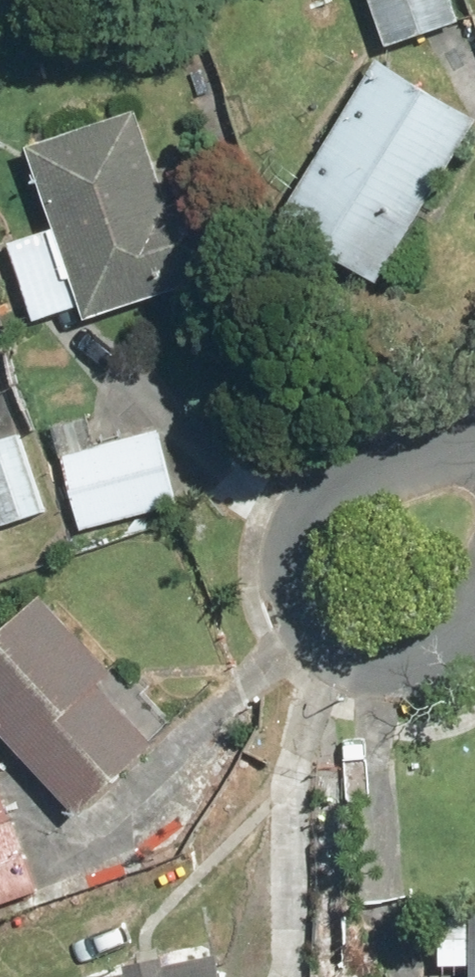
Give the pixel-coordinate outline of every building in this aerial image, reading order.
[(389,51),(462,24),(453,0),(370,0),(389,51)] [(379,61),(275,229),(376,293),(474,134),(474,121),(379,61)] [(8,247),(40,338),(196,284),(137,112),(29,149),(57,230),(8,247)] [(94,415),(54,426),(81,533),(178,508),(158,431),(102,445),(94,415)] [(0,443),(0,526),(1,527),(46,511),(20,436),(0,443)] [(0,641),(0,731),(76,817),(155,747),(100,686),(113,675),(46,600),(0,641)] [(0,785),(0,901),(36,889),(0,785)] [(442,918),(442,964),(473,964),(473,976),(474,976),(474,918),(442,918)] [(223,960),(128,976),(226,976),(223,960)]
